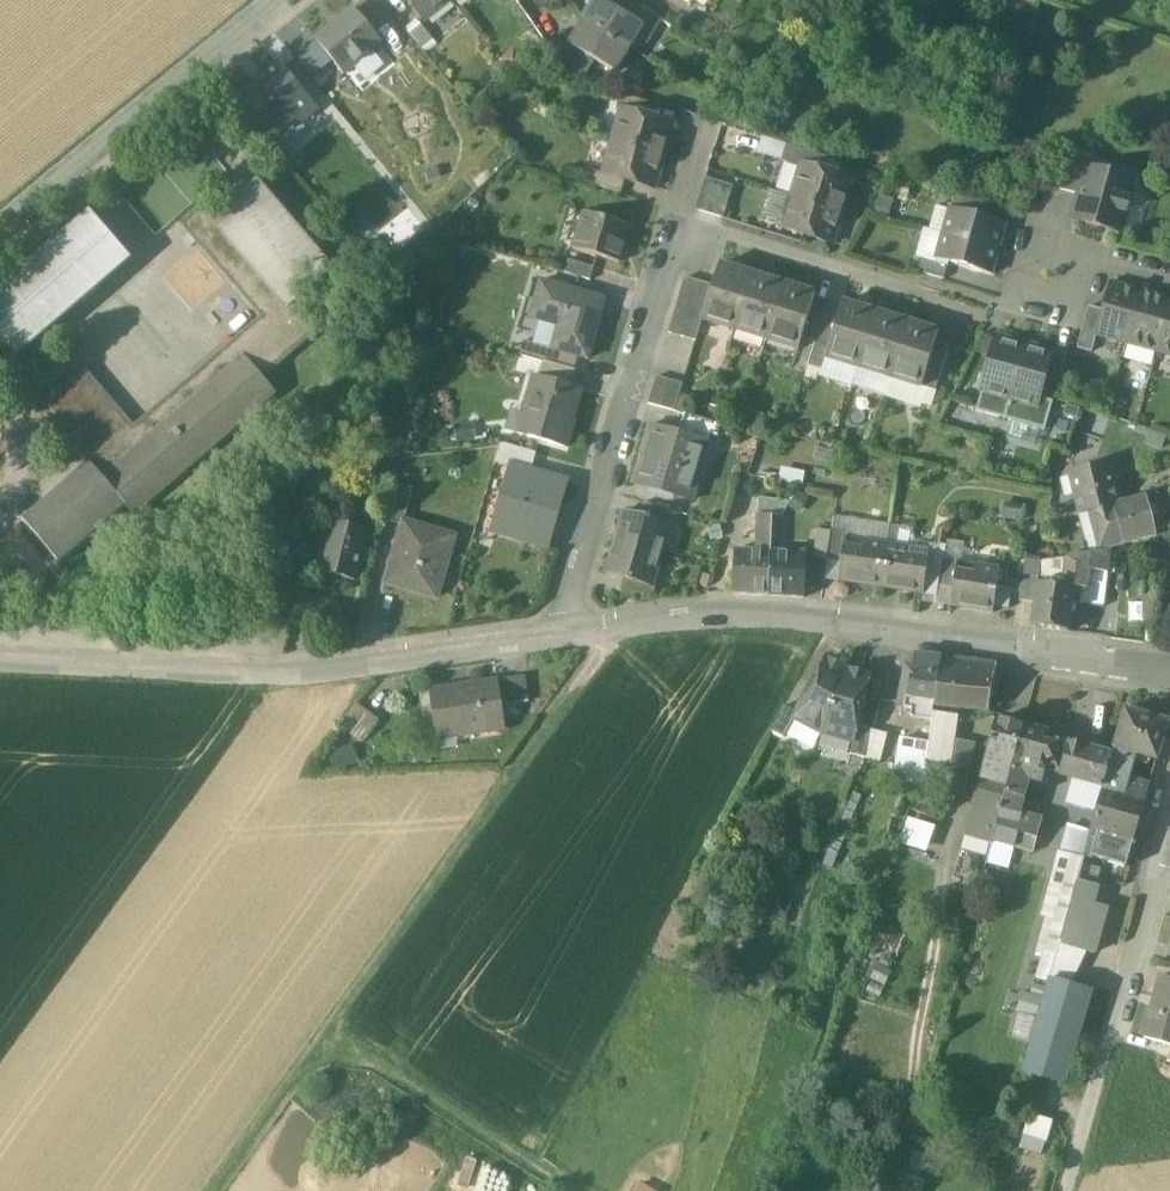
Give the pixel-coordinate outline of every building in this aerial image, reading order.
[(425,19),(450,0),(410,0),(425,19)] [(601,0),(596,0),(590,10),(593,13),(587,23),(630,49),(634,52),(648,28),(619,10),(601,0)] [(619,10),(625,0),(601,0),(619,10)] [(345,74),(383,44),(355,9),(317,40),(333,60),(345,74)] [(438,45),(417,19),(406,28),(427,54),(438,45)] [(587,23),(586,23),(580,34),(577,32),(569,45),(595,60),(616,73),(630,49),(587,23)] [(333,60),(317,40),(295,58),(311,78),(333,60)] [(595,60),(570,45),(561,61),(571,76),(584,80),(595,60)] [(316,109),(279,66),(243,96),(265,122),(275,134),(295,116),(301,123),(316,109)] [(648,102),(621,94),(617,108),(623,110),(644,116),(648,102)] [(644,116),(623,110),(613,142),(664,157),(673,125),(644,116)] [(292,153),(265,122),(254,131),(282,162),(292,153)] [(664,157),(613,142),(604,174),(625,180),(654,188),(664,157)] [(828,157),(786,145),(781,161),(802,167),(802,165),(824,171),(828,157)] [(1087,168),(1064,162),(1057,189),(1080,196),(1087,168)] [(824,171),(802,165),(802,167),(792,197),(842,212),(852,180),(824,171)] [(1133,181),(1087,168),(1080,196),(1073,219),(1120,231),(1133,181)] [(604,174),(593,171),(589,184),(621,194),(625,180),(604,174)] [(733,187),(706,178),(696,210),(724,219),(733,187)] [(334,270),(258,182),(213,220),(211,222),(288,311),(298,301),(334,270)] [(989,205),(955,196),(952,209),(985,218),(989,205)] [(842,212),(792,197),(782,228),(832,244),(842,212)] [(273,330),(145,440),(83,368),(40,405),(89,463),(23,520),(59,562),(125,506),(134,516),(277,394),(263,378),(321,328),(298,301),(288,311),(211,222),(213,220),(202,207),(181,225),(273,330)] [(952,209),(950,209),(943,234),(999,250),(1006,224),(985,218),(952,209)] [(630,226),(584,213),(573,250),(620,263),(630,226)] [(0,295),(0,334),(18,355),(128,259),(91,216),(0,295)] [(999,250),(943,234),(936,260),(992,275),(999,250)] [(948,266),(920,259),(917,272),(944,280),(948,266)] [(594,268),(568,260),(565,273),(590,281),(594,268)] [(752,275),(720,265),(713,286),(704,314),(702,321),(734,331),(752,275)] [(752,275),(734,331),(766,341),(784,285),(752,275)] [(686,278),(677,305),(691,310),(699,282),(686,278)] [(605,300),(541,281),(531,317),(565,327),(558,350),(573,355),(588,359),(605,300)] [(699,282),(691,310),(704,314),(713,286),(699,282)] [(1141,291),(1110,283),(1103,310),(1096,336),(1097,336),(1127,344),(1141,291)] [(815,295),(784,285),(766,341),(798,350),(813,302),(815,295)] [(1141,291),(1127,344),(1157,352),(1169,304),(1169,299),(1141,291)] [(827,307),(813,302),(802,337),(816,341),(827,307)] [(875,313),(842,303),(840,311),(829,345),(825,359),(858,369),(875,313)] [(1157,352),(1169,356),(1169,304),(1157,352)] [(677,305),(669,333),(683,337),(691,310),(677,305)] [(827,307),(816,341),(829,345),(840,311),(827,307)] [(1089,307),(1077,348),(1092,352),(1097,336),(1096,336),(1103,310),(1089,307)] [(704,314),(691,310),(683,337),(696,341),(702,321),(704,314)] [(907,323),(875,313),(858,369),(889,379),(907,323)] [(939,333),(907,323),(889,379),(922,389),(936,341),(939,333)] [(1014,344),(997,339),(981,393),(1009,401),(1025,343),(1019,342),(1014,344)] [(829,345),(816,341),(809,364),(823,368),(825,359),(829,345)] [(950,345),(936,341),(922,388),(935,391),(950,345)] [(1034,350),(1031,345),(1025,343),(1009,401),(1004,419),(1045,431),(1053,402),(1040,398),(1045,379),(1052,355),(1051,354),(1034,350)] [(558,350),(548,347),(544,360),(570,368),(573,355),(558,350)] [(1066,355),(1052,351),(1051,354),(1052,355),(1045,379),(1059,383),(1066,355)] [(575,371),(543,362),(539,378),(570,387),(575,371)] [(539,378),(538,377),(527,416),(534,418),(528,437),(566,448),(574,420),(571,419),(579,390),(570,387),(539,378)] [(669,381),(656,377),(648,404),(661,408),(669,381)] [(683,384),(669,381),(661,408),(674,412),(683,384)] [(722,426),(685,415),(679,433),(710,441),(711,436),(718,438),(722,426)] [(679,433),(652,425),(633,485),(692,502),(710,441),(679,433)] [(537,454),(505,445),(500,446),(495,464),(512,469),(513,467),(532,473),(537,454)] [(1113,463),(1070,474),(1080,515),(1091,513),(1112,507),(1119,505),(1112,477),(1115,473),(1113,463)] [(532,473),(513,467),(512,469),(503,501),(517,505),(508,536),(547,547),(566,483),(532,473)] [(413,489),(396,485),(386,522),(403,527),(413,489)] [(790,504),(760,498),(758,515),(772,516),(782,517),(790,504)] [(1119,505),(1112,507),(1122,545),(1156,536),(1146,499),(1119,505)] [(668,511),(642,504),(639,516),(664,523),(668,511)] [(1112,507),(1091,513),(1101,550),(1122,545),(1112,507)] [(639,516),(623,511),(614,543),(661,556),(669,525),(664,523),(639,516)] [(758,515),(757,515),(756,541),(771,541),(772,516),(758,515)] [(369,532),(333,523),(320,571),(356,581),(369,532)] [(411,525),(405,546),(407,547),(404,557),(395,554),(386,584),(437,598),(455,537),(411,525)] [(847,530),(832,528),(831,532),(827,559),(827,561),(840,563),(842,545),(845,546),(847,530)] [(831,532),(817,530),(813,557),(827,559),(831,532)] [(863,542),(862,548),(845,546),(842,545),(840,563),(838,580),(881,586),(887,545),(863,542)] [(661,556),(614,543),(605,574),(622,579),(647,586),(652,587),(661,556)] [(945,546),(929,543),(927,558),(929,559),(926,576),(940,578),(943,559),(945,546)] [(910,548),(887,545),(881,586),(924,592),(926,576),(929,559),(927,558),(909,556),(910,548)] [(771,552),(735,550),(732,594),(769,596),(771,552)] [(1111,551),(1091,554),(1089,571),(1108,574),(1111,551)] [(806,554),(771,552),(769,596),(804,598),(806,554)] [(1091,554),(1067,558),(1064,585),(1074,587),(1074,589),(1086,590),(1086,588),(1089,571),(1091,554)] [(1041,562),(1039,576),(1061,579),(1060,585),(1064,585),(1067,558),(1041,562)] [(959,562),(943,559),(940,578),(939,585),(954,587),(956,570),(958,570),(959,562)] [(1041,562),(1027,559),(1024,574),(1038,577),(1039,576),(1041,562)] [(958,570),(956,570),(954,587),(951,604),(994,610),(1000,571),(976,567),(975,573),(958,570)] [(1108,574),(1089,571),(1086,588),(1092,589),(1089,606),(1103,608),(1108,574)] [(1038,577),(1024,574),(1020,601),(1034,603),(1037,584),(1038,577)] [(940,578),(926,576),(924,592),(938,594),(939,585),(940,578)] [(647,586),(622,579),(618,591),(644,598),(647,586)] [(1060,588),(1037,584),(1034,603),(1031,626),(1068,631),(1072,604),(1074,589),(1074,587),(1064,585),(1060,585),(1060,588)] [(1086,590),(1074,589),(1072,604),(1089,606),(1092,589),(1086,588),(1086,590)] [(1157,622),(1157,596),(1144,596),(1144,622),(1157,622)] [(942,658),(916,654),(914,664),(909,696),(936,700),(942,658)] [(968,662),(942,658),(936,700),(963,703),(968,662)] [(797,713),(795,718),(823,733),(847,670),(845,669),(846,668),(830,659),(829,660),(827,659),(797,713)] [(914,664),(904,662),(897,702),(908,704),(909,696),(914,664)] [(996,667),(968,662),(963,703),(989,706),(996,667)] [(847,670),(823,733),(854,741),(858,727),(870,676),(868,675),(868,674),(850,669),(850,671),(847,670)] [(526,677),(497,680),(497,681),(501,706),(529,702),(526,677)] [(497,681),(432,691),(439,739),(457,737),(456,731),(503,724),(501,706),(497,681)] [(936,700),(909,696),(908,704),(907,709),(934,712),(936,700)] [(380,721),(357,704),(341,727),(363,743),(380,721)] [(785,706),(771,731),(784,738),(795,718),(797,713),(785,706)] [(1113,752),(1107,776),(1128,782),(1136,754),(1157,760),(1168,722),(1125,710),(1113,752)] [(959,717),(934,713),(930,744),(955,748),(959,717)] [(1024,728),(997,720),(981,778),(985,779),(1008,785),(1024,728)] [(871,730),(858,727),(854,741),(851,755),(864,758),(871,730)] [(1049,733),(1042,731),(1041,733),(1024,728),(1008,785),(1002,809),(1021,814),(1033,767),(1060,774),(1068,745),(1050,740),(1051,737),(1049,733)] [(930,744),(901,740),(896,770),(950,778),(955,748),(930,744)] [(976,744),(957,741),(950,790),(965,794),(976,744)] [(1104,755),(1086,750),(1084,747),(1071,743),(1068,745),(1060,774),(1060,775),(1075,779),(1069,802),(1097,809),(1107,776),(1113,752),(1105,750),(1104,755)] [(1128,782),(1107,776),(1097,809),(1084,855),(1126,867),(1149,788),(1128,782)] [(1008,785),(985,779),(978,805),(972,808),(965,834),(994,842),(994,841),(1002,809),(1008,785)] [(1021,814),(1002,809),(994,841),(1015,846),(1017,834),(1037,839),(1043,820),(1021,814)] [(931,851),(938,825),(909,817),(901,843),(931,851)] [(1083,859),(1060,852),(1041,915),(1064,922),(1083,859)] [(1101,889),(1077,882),(1073,897),(1096,904),(1101,889)] [(1096,904),(1073,897),(1059,944),(1084,951),(1097,954),(1110,908),(1096,904)] [(1084,951),(1059,944),(1055,959),(1080,966),(1084,951)] [(1162,976),(1144,1038),(1169,1045),(1169,978),(1162,976)] [(1091,992),(1049,980),(1022,1072),(1064,1084),(1091,992)] [(1021,1148),(1045,1155),(1056,1117),(1032,1111),(1021,1148)] [(904,1190),(921,1190),(925,1180),(909,1175),(904,1190)] [(661,1190),(642,1179),(636,1190),(661,1190)]
